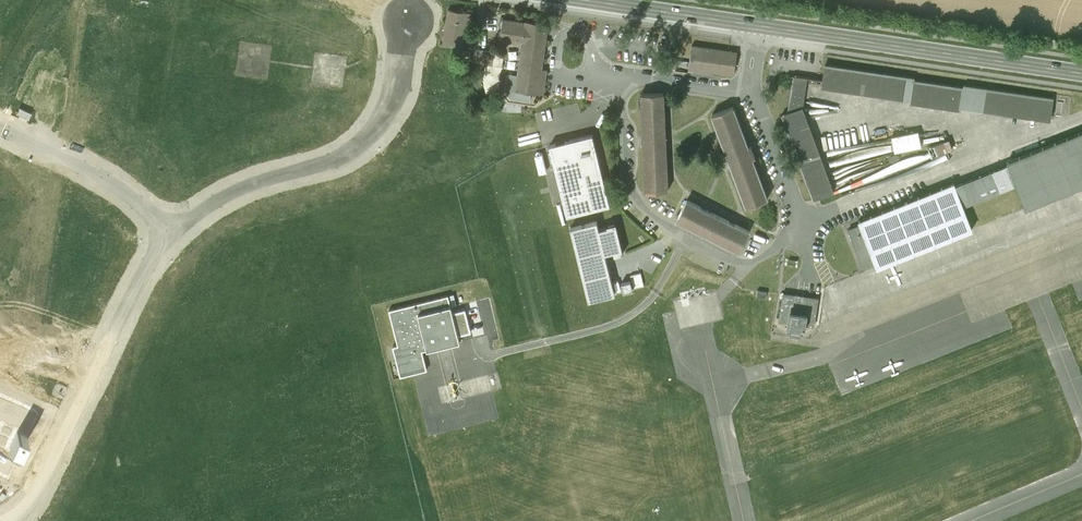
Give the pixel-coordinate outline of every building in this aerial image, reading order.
[(471,12),(448,9),(443,44),(463,47),(464,38),(466,23),(469,23),(471,12)] [(543,59),(548,23),(526,20),(525,22),(503,19),(502,28),(500,40),(522,43),(522,49),(518,72),(516,89),(531,91),(543,93),(547,68),(542,67),(543,59)] [(731,50),(692,44),(689,67),(728,72),(729,67),(735,67),(736,57),(731,54),(731,50)] [(480,62),(482,49),(475,48),(473,61),(480,62)] [(494,51),(482,49),(480,62),(492,64),(494,51)] [(961,106),(1050,119),(1053,97),(964,84),(963,86),(914,79),(914,77),(825,64),(824,64),(821,85),(911,98),(910,101),(960,108),(961,106)] [(529,100),(531,91),(516,89),(518,72),(510,71),(507,90),(511,97),(529,100)] [(806,77),(793,75),(788,111),(781,114),(813,198),(834,191),(802,106),(806,77)] [(667,190),(663,92),(640,93),(644,191),(667,190)] [(749,146),(733,106),(712,114),(746,206),(768,198),(753,157),(756,156),(751,145),(749,146)] [(955,186),(963,206),(1017,184),(1026,208),(1081,185),(1081,132),(1007,162),(1008,164),(955,186)] [(610,204),(592,134),(550,145),(567,215),(610,204)] [(929,144),(932,155),(953,148),(949,137),(929,144)] [(972,229),(963,206),(955,186),(954,183),(859,221),(860,225),(876,263),(877,267),(972,229)] [(749,231),(687,199),(676,220),(739,251),(749,231)] [(570,228),(588,301),(615,294),(605,254),(613,252),(614,255),(623,253),(616,223),(607,225),(607,227),(599,229),(597,221),(570,228)] [(863,268),(876,263),(860,225),(848,230),(853,243),(863,268)] [(623,292),(632,290),(630,281),(621,283),(623,292)] [(767,291),(757,290),(756,297),(766,298),(767,291)] [(817,298),(784,294),(780,320),(791,321),(790,326),(791,329),(799,330),(801,329),(802,327),(803,323),(813,324),(817,298)] [(452,312),(451,305),(448,295),(389,310),(397,345),(393,346),(400,376),(413,373),(427,370),(422,351),(427,350),(460,342),(458,335),(452,312)] [(465,309),(452,312),(458,335),(471,332),(465,309)] [(0,391),(0,477),(10,482),(26,446),(43,411),(0,391)]
